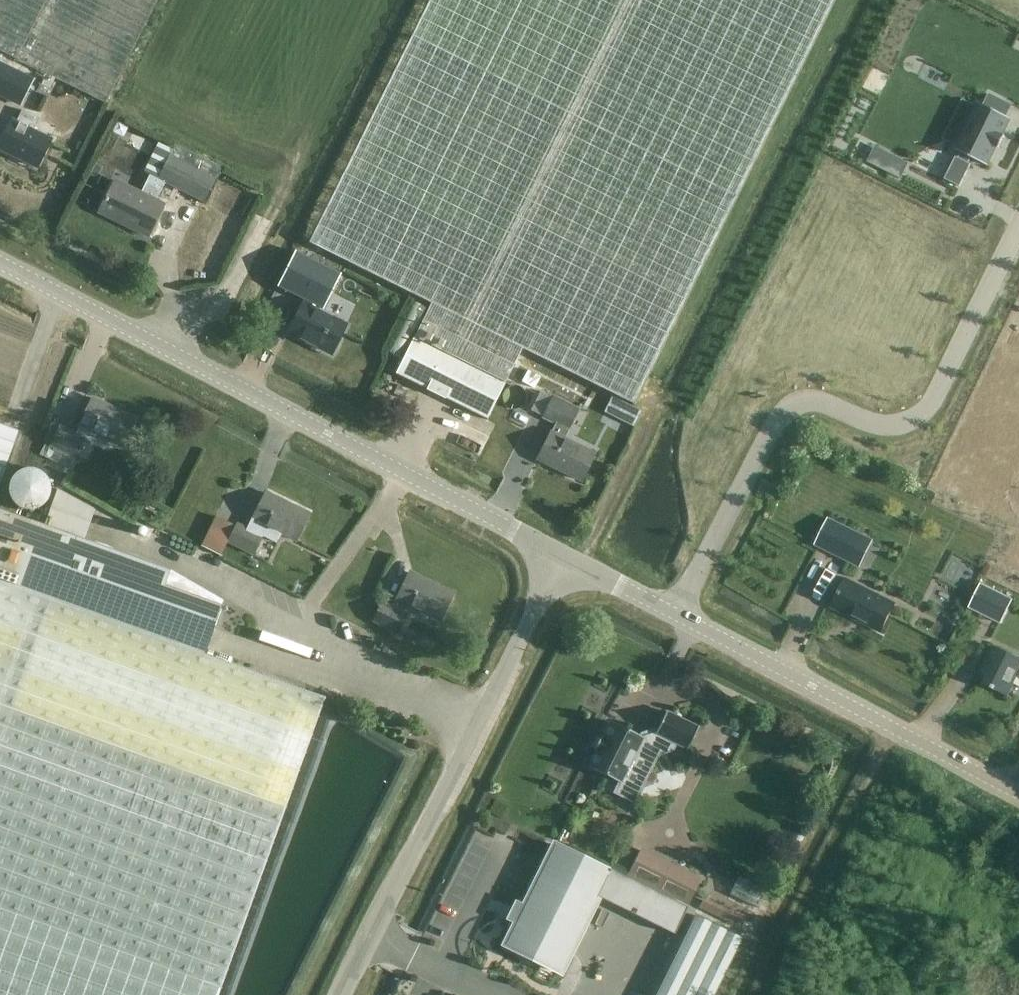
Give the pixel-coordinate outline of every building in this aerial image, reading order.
[(158,0),(0,0),(0,93),(21,104),(30,88),(46,97),(50,90),(56,79),(106,104),(158,0)] [(486,419),(522,348),(632,403),(833,0),(431,0),(310,243),(431,305),(395,374),(486,419)] [(956,156),(945,178),(960,186),(971,163),(969,162),(971,157),(987,165),(997,146),(999,147),(1005,136),(1003,135),(1011,118),(1005,115),(1011,105),(989,94),(984,104),(979,102),(955,149),(961,152),(958,157),(956,156)] [(38,168),(52,140),(33,131),(40,119),(22,110),(16,122),(13,121),(0,147),(0,148),(38,168)] [(100,212),(149,236),(164,205),(157,201),(166,183),(206,202),(223,168),(175,145),(159,179),(149,174),(140,193),(115,180),(100,212)] [(882,168),(901,177),(908,163),(890,154),(882,168)] [(305,301),(289,332),(332,353),(346,326),(332,319),(334,315),(322,309),(341,273),(297,251),(279,288),(305,301)] [(538,459),(580,480),(593,454),(564,439),(580,408),(553,394),(552,396),(541,391),(531,410),(542,415),(541,418),(555,425),(538,459)] [(605,411),(633,426),(641,411),(612,396),(605,411)] [(49,446),(76,460),(86,440),(93,443),(97,434),(123,447),(137,420),(93,398),(79,425),(76,431),(60,424),(49,446)] [(19,430),(0,423),(0,482),(19,430)] [(45,471),(10,468),(7,505),(42,508),(45,471)] [(266,493),(253,519),(296,540),(309,514),(266,493)] [(324,699),(204,656),(222,605),(164,585),(170,570),(0,510),(0,994),(218,994),(324,699)] [(201,547),(221,556),(227,543),(255,556),(265,534),(237,521),(235,525),(215,515),(201,547)] [(826,521),(812,549),(848,565),(860,537),(826,521)] [(454,594),(410,572),(397,599),(441,621),(454,594)] [(881,632),(895,603),(846,578),(832,607),(881,632)] [(983,583),(971,608),(1000,623),(1013,597),(983,583)] [(382,600),(371,622),(391,632),(398,635),(409,613),(382,600)] [(1008,696),(1014,683),(1018,686),(1018,660),(992,646),(980,671),(988,675),(983,684),(1008,696)] [(589,768),(620,784),(635,753),(671,741),(688,750),(699,729),(667,713),(656,733),(642,738),(611,723),(604,739),(601,737),(594,751),(597,752),(589,768)] [(609,872),(554,846),(505,945),(559,972),(609,872)] [(688,903),(699,880),(641,851),(630,874),(688,903)] [(742,939),(696,916),(656,994),(713,994),(742,939)]
